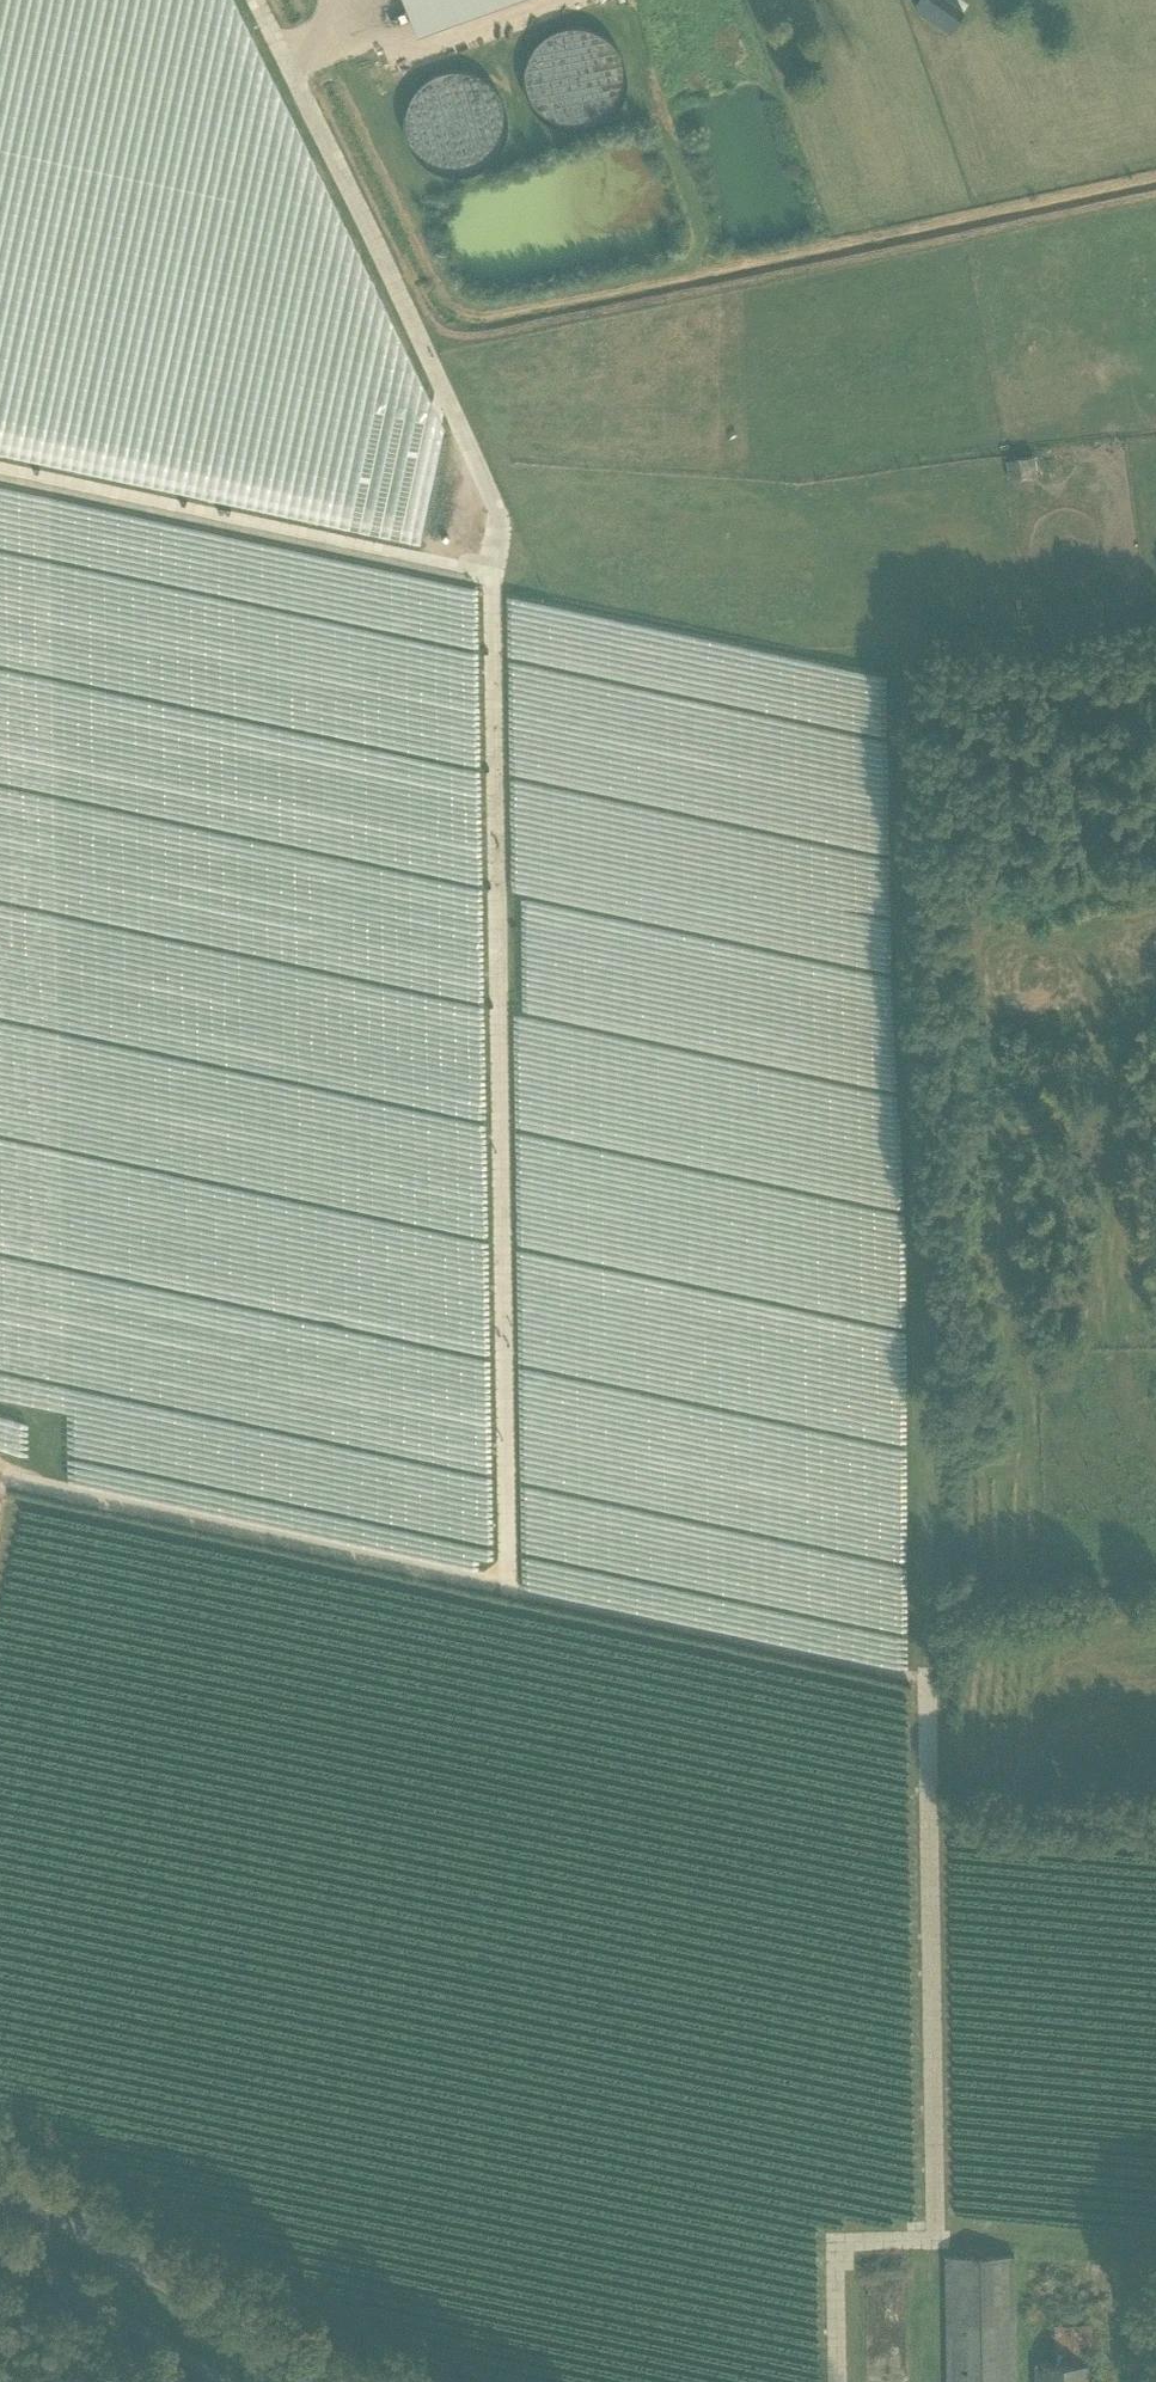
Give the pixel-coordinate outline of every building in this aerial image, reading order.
[(418,32),(506,0),(406,0),(418,32)] [(913,0),(943,32),(965,12),(953,0),(914,0),(913,0)] [(1007,477),(1037,476),(1036,456),(1005,457),(1007,477)] [(1016,2256),(945,2257),(946,2381),(1018,2381),(1016,2256)] [(1054,2359),(1092,2358),(1090,2320),(1052,2322),(1054,2359)] [(1093,2362),(1054,2363),(1035,2363),(1035,2381),(1094,2381),(1093,2362)]
